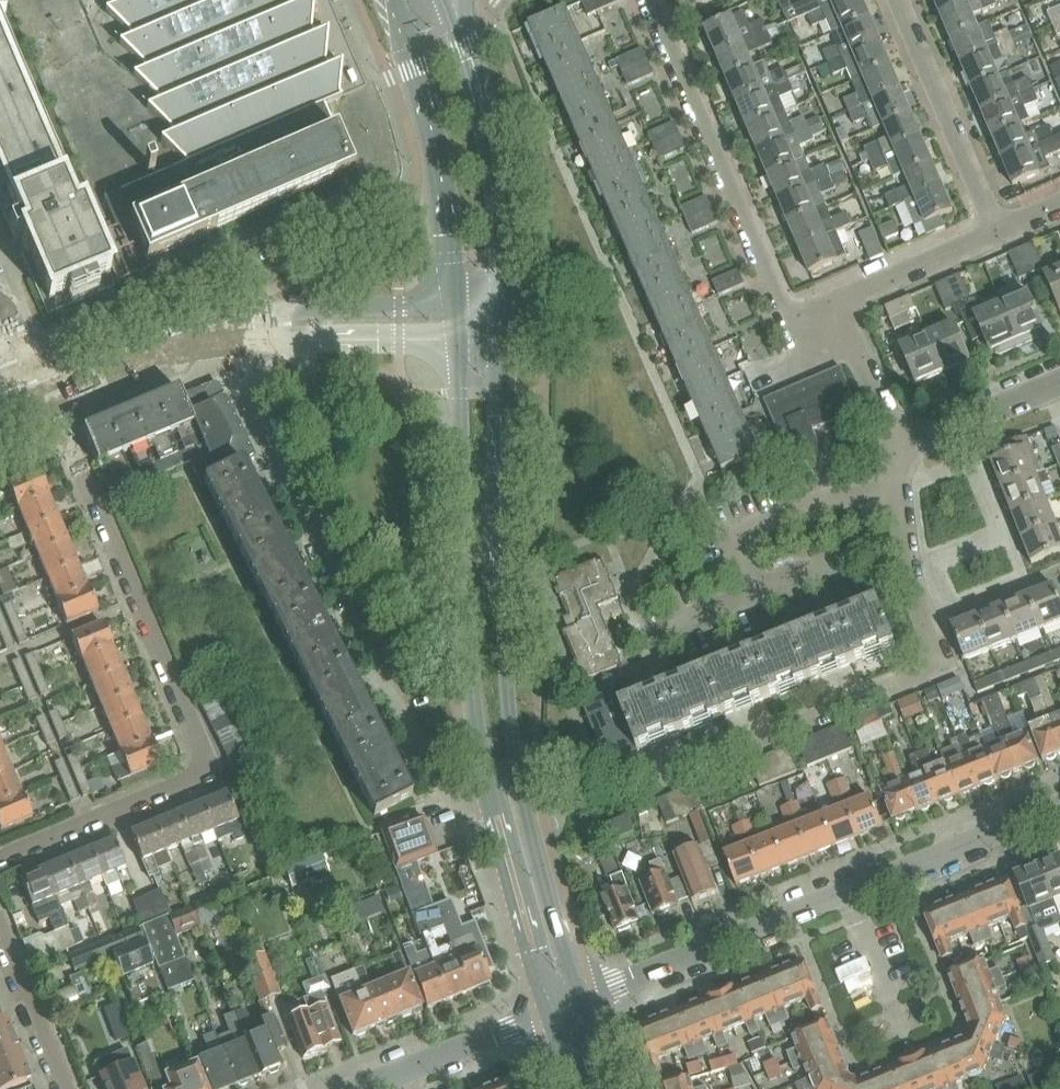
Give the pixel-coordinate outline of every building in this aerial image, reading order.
[(116,0),(107,11),(106,12),(129,30),(130,32),(121,43),(120,44),(143,62),(144,64),(135,75),(134,76),(157,95),(157,97),(149,108),(148,107),(148,108),(170,127),(171,129),(162,140),(161,141),(185,160),(186,162),(119,191),(105,198),(117,226),(131,220),(148,259),(354,171),(325,104),(343,97),(342,96),(340,92),(342,63),(341,63),(327,62),(329,31),(327,31),(313,30),(312,28),(315,0),(116,0)] [(591,0),(587,0),(582,2),(589,17),(597,13),(591,0)] [(597,13),(623,2),(622,0),(591,0),(597,13)] [(784,10),(789,23),(807,15),(842,0),(808,0),(793,6),(784,10)] [(807,15),(812,27),(826,21),(832,33),(870,17),(863,0),(842,0),(807,15)] [(939,15),(966,4),(975,0),(933,0),(939,15)] [(939,15),(950,39),(977,27),(972,15),(997,5),(995,0),(975,0),(966,4),(939,15)] [(1048,12),(1053,24),(1059,21),(1059,7),(1048,12)] [(599,82),(583,45),(567,9),(530,25),(534,36),(537,35),(543,49),(540,50),(550,73),(553,72),(559,86),(556,87),(561,99),(599,82)] [(744,12),(705,29),(715,54),(767,32),(763,22),(762,21),(750,26),(744,12)] [(837,46),(824,51),(829,63),(880,41),(870,17),(832,33),(837,46)] [(977,27),(950,39),(960,63),(999,46),(994,34),(989,22),(977,27)] [(785,24),(767,32),(770,39),(771,41),(789,34),(788,31),(785,24)] [(1028,26),(1010,34),(1013,40),(1021,37),(1031,33),(1028,26)] [(1008,29),(994,34),(999,46),(1013,40),(1010,34),(1008,29)] [(767,32),(715,54),(726,78),(753,66),(747,53),(758,49),(772,43),(771,41),(770,39),(767,32)] [(1021,37),(1013,40),(1015,46),(1033,38),(1031,33),(1021,37)] [(2,176),(14,205),(24,227),(16,230),(12,222),(11,222),(10,223),(17,238),(18,240),(22,238),(28,252),(22,254),(23,256),(48,315),(116,286),(111,274),(103,255),(110,252),(84,190),(79,193),(78,193),(85,209),(83,210),(83,209),(75,212),(63,184),(50,155),(38,126),(25,97),(13,68),(1,39),(0,37),(0,171),(2,176)] [(999,46),(960,63),(971,88),(999,76),(993,63),(1018,53),(1015,46),(1013,40),(999,46)] [(880,41),(829,63),(834,75),(847,70),(852,81),(891,65),(880,41)] [(639,65),(647,61),(642,48),(633,52),(639,65)] [(625,56),(630,69),(639,65),(633,52),(625,56)] [(622,72),(630,69),(625,56),(616,60),(622,72)] [(639,65),(644,78),(653,74),(647,61),(639,65)] [(753,66),(726,78),(736,102),(763,90),(788,80),(785,73),(783,68),(770,73),(765,61),(753,66)] [(1051,68),(1056,81),(1059,79),(1059,64),(1051,68)] [(639,65),(630,69),(636,81),(644,78),(639,65)] [(803,65),(785,73),(788,80),(796,76),(806,72),(803,65)] [(858,94),(844,100),(849,111),(901,89),(891,65),(852,81),(858,94)] [(630,69),(622,72),(627,85),(636,81),(630,69)] [(796,76),(788,80),(788,81),(793,92),(801,88),(797,77),(796,76)] [(999,76),(971,88),(981,112),(1034,89),(1029,77),(1004,88),(999,76)] [(763,90),(736,102),(746,126),(786,109),(780,97),(793,92),(788,81),(788,80),(763,90)] [(631,156),(615,119),(599,82),(561,99),(566,110),(569,109),(575,123),(572,124),(582,147),(585,146),(591,159),(588,161),(593,173),(631,156)] [(901,89),(849,111),(855,124),(869,118),(874,129),(884,125),(911,114),(901,89)] [(1034,89),(981,112),(991,136),(1022,123),(1030,120),(1025,107),(1035,103),(1039,101),(1034,89)] [(786,109),(746,126),(757,150),(809,129),(806,123),(804,116),(791,122),(786,109)] [(889,137),(865,148),(867,153),(870,159),(870,160),(922,138),(911,114),(884,125),(889,137)] [(819,117),(806,123),(809,129),(821,124),(819,117)] [(674,122),(665,126),(671,138),(679,135),(674,122)] [(1022,123),(991,136),(1002,160),(1055,138),(1049,126),(1027,135),(1022,123)] [(821,124),(809,129),(813,138),(825,132),(821,124)] [(671,138),(665,126),(657,129),(662,142),(671,138)] [(845,128),(837,131),(842,142),(850,139),(845,128)] [(654,146),(662,142),(657,129),(648,133),(654,146)] [(809,129),(757,150),(767,174),(794,163),(805,159),(800,146),(814,140),(813,138),(809,129)] [(679,135),(671,138),(676,151),(685,147),(679,135)] [(1002,160),(1012,184),(1021,180),(1029,177),(1039,173),(1050,168),(1046,158),(1056,154),(1059,153),(1059,135),(1055,138),(1002,160)] [(671,138),(662,142),(668,155),(676,151),(671,138)] [(922,138),(870,160),(875,172),(889,166),(894,178),(904,174),(932,162),(922,138)] [(662,142),(654,146),(659,159),(668,155),(662,142)] [(867,153),(860,155),(863,162),(870,159),(867,153)] [(604,198),(609,210),(614,221),(617,220),(623,234),(620,235),(625,247),(663,230),(631,156),(593,173),(598,184),(601,183),(607,197),(604,198)] [(794,163),(767,174),(777,199),(830,177),(829,176),(824,165),(822,166),(810,171),(805,159),(794,163)] [(842,161),(828,167),(832,176),(846,170),(842,161)] [(909,185),(885,195),(891,208),(905,202),(942,186),(932,162),(904,174),(909,185)] [(843,172),(830,177),(835,189),(848,183),(843,172)] [(830,177),(777,199),(788,223),(815,211),(825,207),(820,195),(835,189),(830,177)] [(942,186),(905,202),(915,227),(922,224),(928,236),(946,228),(941,217),(953,211),(942,186)] [(703,212),(711,209),(706,196),(697,200),(703,212)] [(694,216),(703,212),(697,200),(689,203),(694,216)] [(686,220),(694,216),(689,203),(681,207),(686,220)] [(815,211),(788,223),(798,247),(836,231),(844,228),(850,225),(845,213),(831,219),(825,207),(815,211)] [(711,209),(703,212),(708,225),(717,221),(711,209)] [(703,212),(694,216),(700,229),(708,225),(703,212)] [(686,220),(691,232),(700,229),(694,216),(686,220)] [(893,222),(879,228),(884,241),(899,234),(893,222)] [(844,228),(836,231),(841,243),(849,239),(844,228)] [(873,228),(860,234),(871,260),(871,261),(884,255),(884,254),(873,228)] [(636,272),(641,284),(646,295),(649,294),(655,307),(652,309),(657,321),(695,304),(663,230),(625,247),(630,258),(633,257),(639,271),(636,272)] [(836,231),(798,247),(808,272),(846,256),(841,243),(836,231)] [(1020,248),(1031,273),(1043,268),(1032,243),(1020,248)] [(1031,273),(1020,248),(1008,253),(1019,278),(1031,273)] [(1044,274),(1059,312),(1059,267),(1044,274)] [(744,283),(738,270),(730,273),(735,287),(744,283)] [(735,287),(730,273),(721,277),(727,290),(735,287)] [(1019,345),(1001,303),(978,312),(973,301),(970,299),(959,274),(947,279),(957,305),(972,341),(984,336),(990,351),(994,349),(995,352),(999,353),(1019,345)] [(727,290),(721,277),(712,280),(718,294),(727,290)] [(945,310),(957,305),(947,279),(934,285),(945,310)] [(1019,345),(1039,336),(1040,333),(1039,330),(1043,328),(1027,292),(1001,303),(1019,345)] [(913,321),(908,310),(915,308),(910,295),(884,306),(894,330),(913,321)] [(668,346),(673,358),(678,369),(681,368),(687,382),(684,383),(689,395),(727,378),(695,304),(657,321),(662,332),(665,331),(671,345),(668,346)] [(926,334),(942,371),(969,360),(953,323),(926,334)] [(916,383),(942,371),(926,334),(900,346),(916,383)] [(826,372),(837,398),(851,392),(840,366),(826,372)] [(825,403),(831,400),(837,398),(826,372),(814,377),(825,403)] [(801,383),(812,409),(825,403),(814,377),(801,383)] [(759,453),(743,415),(727,378),(689,395),(694,406),(697,404),(703,418),(700,420),(710,444),(714,442),(720,456),(716,457),(721,470),(759,453)] [(789,388),(800,414),(812,409),(801,383),(789,388)] [(203,479),(220,471),(242,460),(242,461),(255,454),(224,393),(222,395),(219,391),(215,388),(210,387),(205,389),(193,393),(192,391),(182,395),(186,405),(187,405),(204,446),(198,449),(204,462),(193,468),(202,485),(205,483),(203,479)] [(777,393),(780,402),(784,411),(788,419),(800,414),(789,388),(777,393)] [(184,449),(192,467),(193,468),(204,462),(198,449),(204,446),(187,405),(186,405),(182,395),(179,389),(155,399),(170,432),(178,428),(186,449),(184,449)] [(763,399),(767,408),(780,402),(777,393),(763,399)] [(131,409),(148,448),(154,446),(162,467),(165,472),(177,467),(184,463),(170,432),(155,399),(131,409)] [(831,400),(825,403),(812,409),(800,414),(788,419),(787,420),(790,429),(794,438),(805,462),(823,455),(812,429),(839,418),(831,400)] [(780,402),(767,408),(771,416),(784,411),(780,402)] [(107,419),(122,452),(130,449),(137,467),(138,470),(136,471),(141,482),(159,474),(155,467),(148,448),(131,409),(107,419)] [(784,411),(771,416),(775,425),(787,420),(788,419),(784,411)] [(114,476),(129,470),(128,467),(122,452),(107,419),(83,429),(98,463),(105,459),(106,463),(108,462),(114,476)] [(779,434),(790,429),(787,420),(775,425),(779,434)] [(790,429),(779,434),(783,443),(794,438),(790,429)] [(1001,488),(1044,471),(1042,463),(1038,464),(1028,437),(1004,446),(1007,455),(991,462),(994,471),(992,472),(991,474),(996,486),(999,488),(1001,487),(1001,488)] [(1052,448),(1058,465),(1059,464),(1059,445),(1052,448)] [(256,488),(245,467),(242,461),(242,460),(220,471),(203,479),(205,483),(238,547),(276,528),(262,501),(267,498),(271,497),(272,497),(265,482),(264,483),(264,484),(256,488)] [(1011,513),(1046,499),(1043,493),(1052,490),(1044,471),(1001,488),(1005,497),(1002,498),(1001,500),(1004,509),(1007,510),(1009,509),(1011,513)] [(17,509),(19,509),(49,496),(39,472),(7,485),(17,509)] [(129,474),(112,481),(117,492),(135,484),(130,473),(129,474)] [(19,509),(28,532),(58,519),(49,496),(19,509)] [(1021,538),(1055,525),(1046,499),(1011,513),(1021,538)] [(58,519),(28,532),(38,555),(68,542),(58,519)] [(1021,538),(1031,564),(1059,553),(1059,537),(1055,525),(1021,538)] [(238,547),(257,585),(272,614),(310,595),(296,568),(301,565),(305,563),(305,564),(306,564),(299,549),(298,550),(298,551),(290,555),(276,528),(238,547)] [(68,542),(38,555),(47,578),(77,565),(68,542)] [(10,578),(23,573),(16,553),(2,558),(10,578)] [(568,630),(562,632),(582,682),(623,666),(599,607),(619,599),(602,559),(552,579),(567,617),(563,618),(568,630)] [(77,565),(47,578),(57,600),(87,588),(77,565)] [(1026,596),(1040,630),(1059,622),(1059,606),(1052,586),(1026,596)] [(87,588),(57,600),(56,601),(66,625),(98,612),(88,587),(87,588)] [(47,593),(20,604),(23,613),(24,614),(51,603),(47,593)] [(272,614),(291,652),(306,681),(343,661),(330,634),(335,632),(338,630),(339,631),(340,630),(333,616),(331,617),(332,617),(324,622),(310,595),(272,614)] [(1026,596),(1001,606),(1015,640),(1040,630),(1026,596)] [(808,681),(851,664),(866,658),(864,654),(880,648),(881,652),(895,647),(876,601),(854,610),(856,615),(841,621),(839,616),(837,617),(835,612),(827,615),(829,620),(790,635),(808,681)] [(9,620),(18,617),(11,602),(3,606),(9,620)] [(1001,606),(976,616),(990,650),(1015,640),(1001,606)] [(990,650),(976,616),(950,626),(964,661),(990,650)] [(18,617),(9,620),(19,645),(28,641),(18,617)] [(0,624),(0,633),(7,650),(15,646),(5,622),(0,624)] [(71,637),(81,661),(82,661),(112,648),(113,648),(103,624),(71,637)] [(723,716),(766,699),(780,693),(778,689),(794,682),(795,687),(808,681),(790,635),(768,644),(770,649),(755,655),(753,651),(752,651),(750,646),(741,650),(743,655),(704,670),(723,716)] [(82,661),(92,684),(122,671),(112,648),(82,661)] [(1053,663),(1059,660),(1059,649),(1049,653),(1053,663)] [(35,681),(43,677),(33,653),(25,657),(35,681)] [(1024,663),(1028,673),(1044,667),(1040,657),(1024,663)] [(23,686),(30,683),(20,658),(12,662),(23,686)] [(306,681),(325,719),(339,747),(377,728),(363,701),(369,699),(372,697),(373,697),(366,683),(365,683),(365,684),(357,688),(343,661),(306,681)] [(999,673),(1003,683),(1019,676),(1015,667),(999,673)] [(619,705),(625,722),(637,751),(695,727),(693,723),(708,717),(710,721),(723,716),(704,670),(683,679),(685,683),(670,690),(668,685),(666,686),(664,681),(656,684),(658,689),(619,705)] [(92,684),(102,707),(132,694),(122,671),(92,684)] [(1035,679),(1059,743),(1059,715),(1043,676),(1035,679)] [(43,677),(35,681),(41,696),(49,692),(43,677)] [(989,677),(973,683),(977,693),(993,687),(989,677)] [(946,683),(938,687),(943,698),(964,689),(959,678),(946,683)] [(1014,688),(1018,698),(1028,693),(1040,723),(1030,727),(1043,760),(1046,759),(1049,760),(1054,758),(1055,755),(1059,753),(1059,743),(1035,679),(1014,688)] [(30,683),(23,686),(29,701),(37,698),(30,683)] [(199,701),(206,714),(230,702),(224,688),(199,701)] [(935,688),(925,692),(929,703),(939,698),(935,688)] [(625,722),(619,705),(613,691),(582,704),(594,734),(625,722)] [(132,694),(102,707),(111,730),(141,717),(132,694)] [(998,694),(989,698),(1017,770),(1024,767),(1028,769),(1033,767),(1034,764),(1038,762),(1025,729),(1013,734),(1007,719),(1008,718),(998,694)] [(917,695),(898,703),(905,718),(923,710),(917,695)] [(989,698),(982,701),(993,729),(998,741),(985,746),(998,778),(1000,777),(1004,778),(1009,776),(1010,773),(1017,770),(989,698)] [(206,714),(212,727),(237,714),(230,702),(206,714)] [(54,726),(62,723),(57,710),(48,713),(54,726)] [(865,716),(852,721),(862,744),(887,734),(877,711),(865,716)] [(212,727),(218,739),(243,727),(237,714),(212,727)] [(42,732),(50,728),(44,715),(36,719),(42,732)] [(141,717),(111,730),(121,752),(151,740),(141,717)] [(606,765),(638,752),(637,751),(625,722),(594,734),(606,765)] [(62,723),(54,726),(59,740),(68,736),(62,723)] [(837,755),(852,749),(842,725),(827,731),(837,755)] [(218,739),(225,752),(249,739),(243,727),(218,739)] [(50,728),(42,732),(47,744),(55,741),(50,728)] [(339,747),(374,815),(411,796),(397,768),(402,765),(406,763),(406,764),(407,764),(400,750),(399,750),(400,751),(391,755),(377,728),(339,747)] [(813,736),(823,761),(837,755),(827,731),(813,736)] [(967,735),(958,738),(977,786),(984,784),(988,785),(992,783),(993,780),(998,778),(985,746),(981,735),(969,740),(967,735)] [(798,743),(807,767),(823,761),(813,736),(798,743)] [(953,747),(940,752),(944,762),(957,794),(960,793),(964,795),(968,793),(970,789),(977,786),(958,738),(950,741),(953,747)] [(121,752),(120,753),(108,758),(118,781),(131,776),(160,764),(162,763),(152,739),(151,740),(121,752)] [(231,765),(256,752),(249,739),(225,752),(231,765)] [(798,771),(788,747),(775,752),(785,776),(798,771)] [(12,771),(2,748),(0,749),(0,776),(12,771)] [(925,750),(918,753),(937,802),(944,800),(947,801),(951,800),(953,796),(957,794),(944,762),(935,766),(929,749),(925,750)] [(772,781),(785,776),(775,752),(763,757),(772,781)] [(894,753),(883,757),(893,782),(879,788),(892,820),(895,819),(899,820),(904,818),(905,815),(916,811),(904,778),(894,753)] [(916,773),(904,778),(916,811),(920,809),(923,811),(928,809),(929,806),(937,802),(918,753),(910,757),(916,773)] [(73,773),(81,769),(75,754),(67,757),(73,773)] [(763,757),(750,762),(760,786),(772,781),(763,757)] [(61,778),(69,774),(63,759),(55,762),(61,778)] [(160,764),(131,776),(134,783),(163,771),(160,764)] [(81,769),(73,773),(83,796),(91,793),(81,769)] [(21,794),(12,771),(0,776),(0,803),(21,794)] [(69,774),(61,778),(71,801),(79,798),(69,774)] [(846,779),(837,783),(843,796),(851,793),(846,779)] [(837,783),(829,786),(834,800),(843,796),(837,783)] [(698,811),(705,808),(695,784),(682,789),(692,814),(698,811)] [(790,787),(783,789),(789,805),(796,802),(790,787)] [(669,794),(679,819),(690,814),(692,814),(682,789),(669,794)] [(202,803),(214,831),(218,841),(233,835),(235,841),(245,837),(238,821),(226,793),(202,803)] [(0,803),(0,830),(0,831),(32,818),(22,794),(21,794),(0,803)] [(657,799),(667,824),(679,819),(669,794),(657,799)] [(871,797),(856,803),(845,807),(857,837),(882,827),(871,797)] [(796,802),(789,805),(794,818),(797,826),(809,856),(833,846),(821,817),(811,821),(807,812),(802,814),(797,801),(796,802)] [(178,813),(203,871),(212,867),(199,837),(214,831),(202,803),(178,813)] [(646,804),(639,807),(642,815),(649,812),(646,804)] [(789,805),(780,808),(786,821),(794,818),(789,805)] [(857,837),(845,807),(821,817),(833,846),(857,837)] [(692,814),(690,814),(702,844),(710,841),(698,811),(692,814)] [(181,844),(194,875),(203,871),(178,813),(154,823),(166,851),(181,844)] [(423,817),(383,832),(396,869),(417,862),(437,854),(424,817),(423,817)] [(627,818),(620,821),(604,827),(610,842),(633,833),(627,818)] [(749,820),(741,823),(746,835),(754,832),(749,820)] [(166,851),(154,823),(130,833),(142,861),(143,861),(149,877),(158,873),(157,870),(172,864),(166,851)] [(741,823),(733,827),(738,839),(746,835),(741,823)] [(809,856),(797,826),(773,836),(785,865),(809,856)] [(773,836),(749,845),(761,875),(785,865),(773,836)] [(91,849),(102,877),(107,887),(120,882),(124,892),(134,888),(125,867),(126,867),(114,840),(91,849)] [(702,844),(699,845),(708,868),(719,864),(710,841),(702,844)] [(708,868),(699,845),(674,855),(691,898),(692,902),(717,892),(708,868)] [(761,875),(749,845),(724,855),(735,885),(761,875)] [(68,859),(88,908),(98,904),(89,883),(102,877),(91,849),(68,859)] [(612,849),(598,854),(604,868),(618,863),(612,849)] [(655,876),(641,882),(654,915),(656,914),(659,915),(666,913),(668,909),(679,905),(678,903),(691,898),(674,855),(661,860),(652,864),(650,865),(655,876)] [(323,856),(286,870),(293,887),(311,879),(308,872),(326,864),(323,856)] [(45,869),(56,896),(61,907),(75,901),(80,912),(88,908),(68,859),(45,869)] [(1054,862),(1047,862),(1043,866),(1041,867),(1059,913),(1059,914),(1059,859),(1054,862)] [(1059,914),(1059,913),(1041,867),(1038,868),(1031,868),(1027,873),(1015,877),(1028,909),(1029,912),(1031,912),(1039,933),(1043,931),(1059,924),(1059,915),(1059,914)] [(44,902),(56,896),(45,869),(20,879),(39,923),(51,918),(44,902)] [(617,892),(603,897),(616,930),(618,929),(619,932),(631,927),(630,925),(641,920),(622,874),(612,878),(617,892)] [(1025,926),(1019,913),(1008,883),(1006,880),(999,883),(988,888),(1001,922),(1011,919),(1016,930),(1025,926)] [(973,894),(967,896),(968,900),(985,942),(994,939),(989,928),(1001,922),(988,888),(973,894)] [(145,896),(156,922),(169,917),(170,916),(159,890),(145,896)] [(156,922),(145,896),(130,902),(141,928),(156,922)] [(946,905),(960,939),(970,935),(975,946),(985,942),(967,896),(946,905)] [(379,897),(355,905),(361,921),(384,912),(379,897)] [(222,919),(219,913),(214,899),(193,907),(201,927),(222,919)] [(422,935),(430,932),(444,927),(451,945),(469,990),(478,987),(479,989),(489,985),(489,983),(490,982),(486,971),(492,968),(474,924),(461,929),(450,901),(413,916),(420,936),(422,935)] [(960,939),(946,905),(933,910),(924,913),(943,960),(952,956),(947,944),(960,939)] [(169,917),(177,937),(201,927),(193,907),(170,916),(169,917)] [(1028,909),(1019,913),(1025,926),(1027,932),(1029,938),(1031,942),(1045,936),(1043,931),(1039,933),(1031,912),(1029,912),(1028,909)] [(186,959),(177,937),(169,917),(156,922),(141,928),(158,970),(160,969),(173,964),(186,959)] [(1025,926),(1016,930),(1021,941),(1029,938),(1027,932),(1025,926)] [(32,963),(52,954),(75,945),(70,932),(67,927),(45,936),(39,934),(23,940),(32,963)] [(75,970),(114,955),(134,1006),(164,994),(138,929),(70,957),(75,970)] [(79,929),(70,932),(75,945),(84,941),(79,929)] [(422,935),(427,950),(447,999),(469,990),(451,945),(437,951),(430,932),(422,935)] [(1045,936),(1031,942),(1041,967),(1054,962),(1056,961),(1045,936)] [(447,999),(427,950),(416,955),(413,947),(404,950),(427,1007),(447,999)] [(422,1008),(400,952),(391,955),(397,968),(395,972),(397,978),(385,983),(399,1017),(400,1017),(403,1018),(410,1015),(412,1012),(422,1008)] [(264,953),(245,959),(261,1001),(279,994),(264,953)] [(318,956),(306,960),(313,980),(326,976),(318,956)] [(1022,970),(1035,965),(1032,957),(1019,962),(1022,970)] [(782,970),(796,1004),(807,1000),(812,1012),(821,1008),(803,962),(782,970)] [(984,962),(949,976),(958,999),(964,996),(962,991),(967,989),(968,992),(1002,979),(998,969),(988,973),(984,962)] [(173,964),(160,969),(166,985),(179,980),(173,964)] [(1035,965),(1022,970),(1025,979),(1038,973),(1035,965)] [(385,983),(372,988),(364,967),(354,971),(375,1026),(385,1022),(388,1024),(396,1021),(397,1018),(399,1017),(385,983)] [(75,991),(87,979),(79,970),(66,983),(75,991)] [(763,978),(781,1024),(789,1021),(784,1009),(796,1004),(782,970),(763,978)] [(365,1033),(366,1029),(375,1026),(354,971),(332,980),(353,1035),(354,1034),(357,1036),(365,1033)] [(756,1020),(767,1016),(771,1027),(772,1028),(780,1025),(781,1024),(763,978),(743,986),(756,1020)] [(958,999),(965,1016),(999,1004),(1000,1003),(995,991),(1005,987),(1002,979),(968,992),(967,989),(962,991),(964,996),(958,999)] [(722,994),(735,1028),(747,1024),(752,1036),(761,1032),(756,1020),(743,986),(722,994)] [(722,994),(702,1003),(715,1036),(714,1037),(719,1049),(729,1045),(724,1033),(735,1028),(722,994)] [(174,1019),(185,1015),(178,997),(167,1001),(174,1019)] [(321,1050),(302,999),(283,1007),(303,1057),(321,1050)] [(119,1003),(97,1011),(102,1025),(124,1017),(119,1003)] [(690,1007),(681,1011),(683,1014),(700,1056),(708,1053),(704,1041),(714,1037),(715,1036),(702,1003),(690,1007)] [(970,1028),(968,1033),(995,1044),(1005,1020),(999,1004),(965,1016),(970,1028)] [(233,1014),(258,1076),(268,1071),(271,1073),(277,1071),(278,1067),(281,1066),(275,1051),(285,1047),(273,1016),(250,1025),(244,1010),(233,1014)] [(661,1019),(674,1053),(685,1048),(690,1060),(700,1056),(681,1011),(661,1019)] [(218,1039),(236,1085),(239,1084),(242,1085),(247,1083),(248,1080),(258,1076),(233,1014),(224,1018),(230,1034),(218,1039)] [(12,1030),(6,1015),(0,1017),(0,1035),(12,1030)] [(661,1019),(639,1027),(652,1075),(661,1072),(658,1059),(674,1053),(661,1019)] [(780,1025),(772,1028),(775,1034),(783,1030),(781,1024),(780,1025)] [(798,1049),(788,1054),(791,1061),(827,1047),(826,1044),(830,1042),(832,1048),(837,1046),(828,1024),(793,1038),(798,1049)] [(21,1054),(12,1030),(0,1035),(0,1062),(21,1054)] [(965,1040),(954,1044),(967,1077),(983,1071),(986,1065),(989,1056),(1002,1060),(1005,1048),(995,1044),(968,1033),(965,1040)] [(236,1085),(218,1039),(217,1039),(216,1037),(206,1041),(212,1054),(199,1059),(211,1088),(226,1088),(236,1085)] [(762,1038),(750,1043),(753,1052),(766,1047),(762,1038)] [(1012,1038),(1009,1047),(1023,1051),(1025,1042),(1012,1038)] [(152,1042),(138,1047),(145,1067),(151,1083),(160,1080),(162,1079),(153,1056),(157,1054),(152,1042)] [(844,1065),(837,1046),(832,1048),(830,1042),(826,1044),(827,1047),(791,1061),(795,1071),(805,1067),(810,1079),(812,1078),(844,1065)] [(938,1056),(933,1058),(935,1063),(938,1061),(949,1088),(958,1088),(956,1084),(968,1079),(967,1077),(954,1044),(936,1051),(938,1056)] [(96,1063),(107,1088),(143,1088),(127,1050),(96,1063)] [(938,1061),(935,1063),(933,1058),(938,1056),(936,1051),(914,1060),(925,1088),(949,1088),(938,1061)] [(21,1054),(0,1062),(0,1088),(5,1088),(31,1078),(21,1054)] [(736,1055),(724,1059),(726,1068),(739,1065),(736,1055)] [(166,1064),(170,1075),(167,1076),(168,1077),(173,1088),(206,1088),(196,1064),(183,1069),(179,1059),(167,1064),(166,1064)] [(724,1059),(711,1062),(714,1072),(726,1068),(724,1059)] [(768,1072),(781,1067),(778,1059),(765,1064),(768,1072)] [(896,1067),(898,1072),(893,1074),(894,1079),(898,1077),(902,1088),(925,1088),(914,1060),(896,1067)] [(701,1061),(688,1065),(690,1075),(704,1071),(701,1061)] [(741,1065),(730,1068),(736,1088),(752,1085),(741,1065)] [(854,1079),(849,1077),(844,1065),(812,1078),(816,1088),(850,1088),(854,1079)] [(1030,1078),(1034,1088),(1038,1088),(1059,1081),(1059,1066),(1030,1078)] [(781,1067),(768,1072),(771,1080),(784,1075),(781,1067)] [(872,1077),(876,1088),(902,1088),(898,1077),(894,1079),(893,1074),(898,1072),(896,1067),(872,1077)] [(493,1086),(494,1088),(519,1088),(516,1077),(505,1081),(493,1086)] [(854,1079),(850,1088),(876,1088),(872,1077),(861,1082),(854,1079)] [(997,1086),(998,1088),(1028,1088),(1023,1077),(997,1086)] [(656,1088),(693,1088),(691,1079),(657,1088),(656,1088)]
